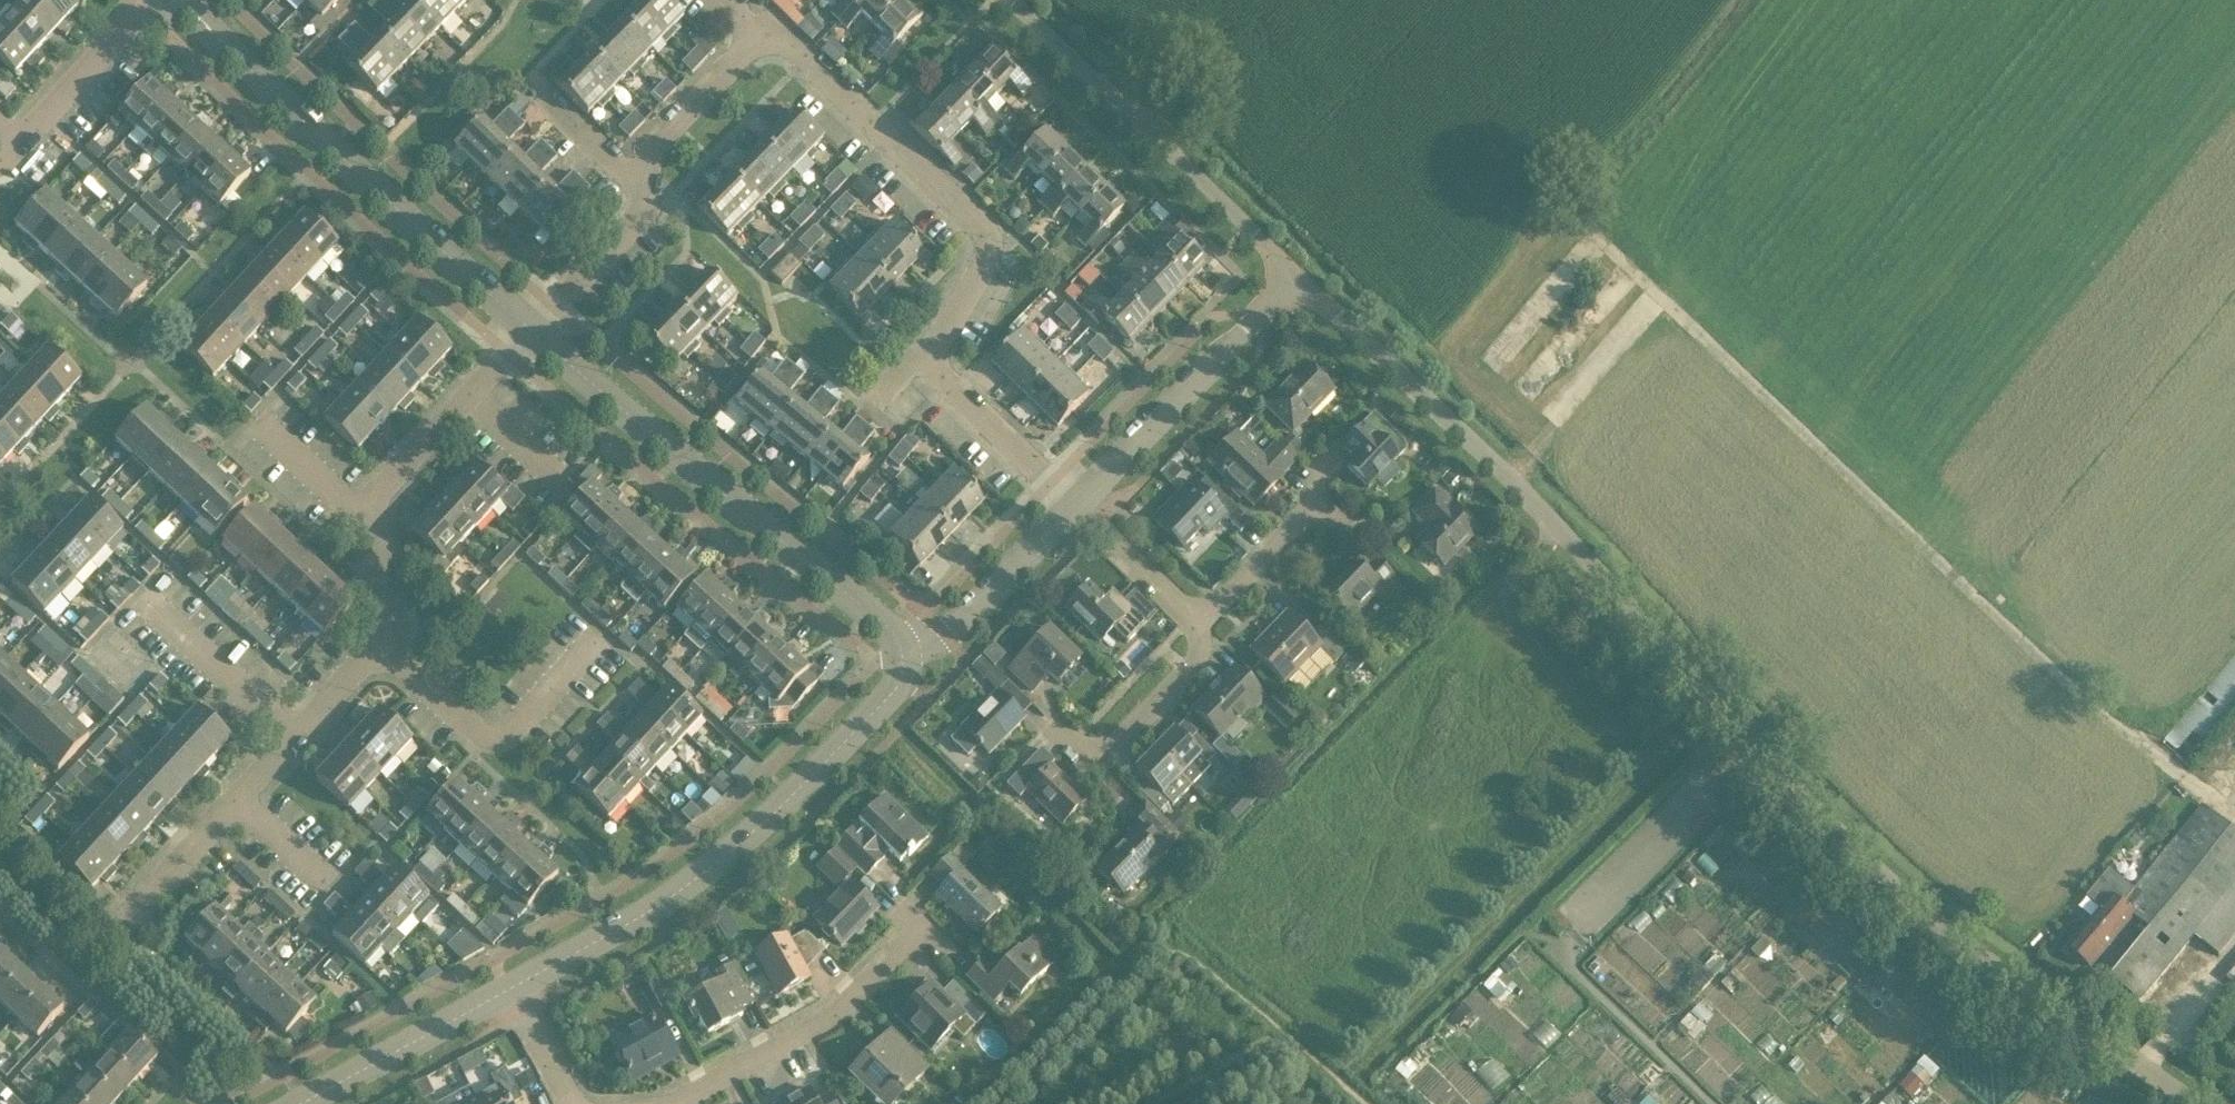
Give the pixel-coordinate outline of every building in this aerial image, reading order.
[(36,0),(22,0),(13,10),(46,40),(56,29),(65,36),(69,31),(36,0)] [(69,31),(75,26),(67,18),(78,7),(71,0),(36,0),(69,31)] [(304,0),(299,5),(302,9),(308,4),(321,17),(338,0),(305,0),(304,0)] [(329,24),(344,10),(350,3),(347,0),(338,0),(321,17),(329,24)] [(378,0),(376,0),(369,7),(385,23),(378,31),(407,60),(420,47),(426,52),(429,49),(378,0)] [(429,49),(430,48),(424,42),(439,28),(410,0),(408,0),(402,6),(396,0),(378,0),(429,49)] [(442,0),(410,0),(439,28),(452,14),(458,20),(460,17),(442,0)] [(460,17),(462,15),(456,10),(466,0),(442,0),(460,17)] [(636,4),(671,38),(678,31),(673,26),(682,16),(666,0),(641,0),(636,4)] [(771,2),(771,3),(785,16),(792,10),(801,0),(773,0),(771,2)] [(847,1),(833,15),(840,21),(861,0),(846,0),(847,1)] [(840,21),(848,29),(862,15),(873,26),(898,0),(861,0),(840,21)] [(873,26),(885,38),(870,52),(878,60),(880,58),(889,66),(906,50),(896,41),(918,18),(899,0),(898,0),(873,26)] [(636,4),(621,20),(651,49),(660,40),(665,45),(671,38),(636,4)] [(13,10),(0,24),(0,29),(39,65),(44,60),(35,51),(46,40),(13,10)] [(651,49),(621,20),(605,36),(640,71),(647,64),(642,59),(651,49)] [(804,20),(796,28),(810,42),(819,33),(804,20)] [(354,23),(345,31),(398,83),(400,81),(393,75),(407,60),(378,31),(370,39),(354,23)] [(0,29),(0,61),(14,74),(26,62),(35,69),(39,65),(0,29)] [(398,83),(345,31),(337,40),(354,56),(346,64),(375,93),(389,79),(395,86),(398,83)] [(689,56),(699,66),(716,49),(700,33),(691,42),(697,48),(689,56)] [(605,36),(589,52),(619,82),(628,73),(633,78),(640,71),(605,36)] [(832,39),(820,52),(835,65),(847,53),(832,39)] [(968,66),(997,95),(1009,83),(1024,98),(1031,90),(987,46),(968,66)] [(619,82),(589,52),(573,69),(608,103),(616,96),(610,91),(619,82)] [(699,66),(689,56),(682,64),(692,74),(699,66)] [(997,95),(968,66),(949,85),(994,129),(1001,122),(986,107),(997,95)] [(608,103),(573,69),(557,85),(587,115),(596,105),(601,110),(608,103)] [(5,101),(16,90),(0,76),(0,97),(5,101)] [(135,128),(173,87),(168,82),(160,91),(147,80),(117,112),(118,113),(109,123),(116,130),(125,120),(135,128)] [(666,80),(658,88),(668,98),(676,90),(666,80)] [(994,129),(949,85),(929,105),(959,134),(971,122),(986,136),(994,129)] [(173,87),(135,128),(147,139),(138,149),(142,153),(182,111),(170,100),(178,92),(173,87)] [(668,98),(658,88),(650,96),(660,106),(668,98)] [(520,113),(530,101),(521,93),(511,106),(520,113)] [(959,134),(929,105),(911,124),(955,168),(963,160),(948,145),(959,134)] [(1007,141),(1028,147),(1032,132),(1023,130),(1027,114),(1002,108),(999,118),(1012,122),(1007,141)] [(466,168),(515,117),(506,109),(491,125),(483,117),(454,147),(469,162),(465,167),(466,168)] [(793,110),(776,127),(811,160),(818,153),(813,149),(823,139),(793,110)] [(194,121),(182,111),(142,153),(150,160),(159,150),(169,159),(207,118),(201,113),(194,121)] [(627,121),(636,131),(644,123),(634,113),(627,121)] [(523,125),(515,117),(466,168),(469,171),(474,167),(486,179),(515,149),(507,142),(523,125)] [(211,122),(207,118),(169,159),(185,174),(215,142),(203,130),(211,122)] [(636,131),(627,121),(618,129),(629,139),(636,131)] [(1041,175),(1071,145),(1052,126),(1020,158),(1007,171),(1015,179),(1030,164),(1041,175)] [(811,160),(776,127),(760,143),(791,172),(800,163),(805,167),(811,160)] [(523,157),(515,149),(486,179),(502,194),(498,198),(498,199),(547,149),(539,140),(523,157)] [(92,142),(85,149),(97,161),(104,154),(92,142)] [(227,152),(215,142),(185,174),(202,190),(240,148),(235,143),(227,152)] [(791,172),(760,143),(745,159),(780,193),(786,186),(782,181),(791,172)] [(1071,145),(1041,175),(1053,187),(1039,202),(1046,210),(1090,164),(1071,145)] [(245,153),(240,148),(202,190),(219,206),(250,173),(237,161),(245,153)] [(556,157),(547,149),(498,199),(501,202),(506,198),(519,211),(548,181),(540,173),(556,157)] [(1006,159),(1000,166),(1006,173),(1007,171),(1020,158),(1014,152),(1006,159)] [(88,178),(95,170),(80,155),(72,163),(88,178)] [(745,159),(729,175),(759,205),(768,195),(773,199),(780,193),(745,159)] [(118,180),(124,173),(112,163),(106,170),(118,180)] [(1090,164),(1046,210),(1054,217),(1068,202),(1080,213),(1109,183),(1090,164)] [(971,166),(962,175),(973,185),(981,176),(971,166)] [(95,170),(88,178),(105,194),(112,186),(95,170)] [(829,178),(840,188),(848,180),(837,170),(829,178)] [(555,188),(548,181),(519,211),(534,226),(530,230),(530,231),(580,180),(571,172),(555,188)] [(124,173),(118,180),(131,192),(137,185),(124,173)] [(729,175),(713,191),(748,225),(754,218),(750,214),(759,205),(729,175)] [(864,175),(851,189),(864,202),(877,188),(864,175)] [(840,188),(829,178),(821,186),(831,197),(840,188)] [(580,180),(530,231),(533,234),(538,229),(551,243),(581,213),(572,204),(588,188),(580,180)] [(1109,183),(1080,213),(1091,225),(1077,239),(1085,247),(1086,246),(1093,253),(1110,236),(1103,229),(1129,202),(1109,183)] [(112,186),(105,194),(118,206),(125,198),(112,186)] [(748,225),(713,191),(697,208),(727,237),(737,227),(742,231),(748,225)] [(27,246),(62,208),(44,192),(15,225),(27,236),(22,242),(27,246)] [(152,211),(159,203),(147,192),(140,200),(152,211)] [(838,202),(849,213),(856,205),(845,194),(838,202)] [(805,202),(797,210),(808,220),(816,212),(805,202)] [(849,213),(838,202),(829,211),(840,222),(849,213)] [(159,203),(152,211),(165,223),(172,215),(159,203)] [(139,225),(146,217),(135,207),(128,215),(139,225)] [(62,208),(27,246),(32,251),(37,245),(49,256),(78,223),(62,208)] [(808,220),(797,210),(789,219),(799,229),(808,220)] [(285,225),(323,259),(339,241),(306,212),(295,224),(290,219),(285,225)] [(1201,238),(1177,214),(1166,226),(1165,225),(1158,233),(1172,247),(1161,258),(1191,288),(1210,268),(1190,249),(1201,238)] [(146,217),(139,225),(153,237),(160,229),(146,217)] [(1023,219),(1013,229),(1020,237),(1021,236),(1030,226),(1023,219)] [(95,238),(78,223),(49,256),(60,267),(55,272),(60,277),(95,238)] [(880,227),(873,235),(908,268),(924,251),(894,223),(885,232),(880,227)] [(181,224),(174,232),(187,243),(194,236),(181,224)] [(323,259),(285,225),(280,230),(284,235),(274,245),(307,276),(323,259)] [(814,226),(806,234),(817,245),(824,237),(814,226)] [(774,234),(766,242),(777,253),(785,245),(774,234)] [(817,245),(806,234),(797,243),(808,254),(817,245)] [(871,247),(862,256),(892,285),(908,268),(873,235),(866,242),(871,247)] [(112,254),(95,238),(60,277),(65,282),(70,277),(82,287),(112,254)] [(169,238),(161,246),(175,258),(182,250),(169,238)] [(1038,238),(1030,246),(1039,254),(1047,247),(1038,238)] [(1115,240),(1108,247),(1116,255),(1123,248),(1115,240)] [(777,253),(766,242),(757,251),(768,261),(777,253)] [(307,276),(274,245),(263,257),(259,253),(255,258),(292,293),(307,276)] [(112,254),(82,287),(93,297),(89,303),(94,308),(129,269),(112,254)] [(789,255),(770,274),(781,285),(800,266),(789,255)] [(892,285),(862,256),(853,266),(848,261),(842,268),(877,301),(892,285)] [(1127,264),(1127,263),(1119,256),(1112,264),(1119,271),(1134,286),(1123,297),(1153,327),(1172,308),(1127,264)] [(1135,256),(1127,263),(1127,264),(1172,308),(1191,288),(1161,258),(1149,270),(1135,256)] [(292,293),(255,258),(249,264),(254,268),(243,279),(276,309),(292,293)] [(1096,289),(1106,278),(1089,263),(1079,275),(1096,289)] [(362,267),(350,279),(364,292),(375,280),(362,267)] [(877,301),(842,268),(835,275),(840,280),(830,290),(860,318),(877,301)] [(129,269),(94,308),(98,311),(103,307),(116,319),(147,285),(129,269)] [(706,269),(690,286),(724,319),(732,312),(727,307),(736,298),(706,269)] [(227,286),(223,291),(261,326),(276,309),(243,279),(232,291),(227,286)] [(1110,304),(1121,295),(1107,280),(1096,290),(1110,304)] [(381,285),(369,298),(377,306),(389,293),(381,285)] [(724,319),(690,286),(674,303),(705,332),(713,323),(717,327),(724,319)] [(1072,287),(1065,294),(1074,303),(1081,295),(1072,286),(1072,287)] [(336,306),(344,313),(354,301),(339,288),(329,300),(336,306)] [(261,326),(223,291),(218,296),(223,300),(212,312),(245,343),(261,326)] [(1153,327),(1123,297),(1112,309),(1098,295),(1097,296),(1094,293),(1079,309),(1097,327),(1106,319),(1134,346),(1153,327)] [(674,303),(659,319),(693,352),(699,346),(695,342),(705,332),(674,303)] [(1073,313),(1064,305),(1064,306),(1054,316),(1062,324),(1073,313)] [(344,313),(336,306),(325,319),(332,326),(344,313)] [(360,307),(351,317),(359,325),(368,315),(360,307)] [(245,343),(212,312),(201,325),(196,320),(192,325),(230,359),(245,343)] [(1073,313),(1062,324),(1071,332),(1081,321),(1073,313)] [(0,326),(0,327),(7,333),(18,321),(11,314),(0,326)] [(359,325),(351,317),(338,332),(346,339),(359,325)] [(404,335),(442,370),(446,365),(442,360),(452,348),(420,317),(404,335)] [(693,352),(659,319),(642,336),(672,365),(681,355),(686,359),(693,352)] [(230,359),(192,325),(187,330),(192,335),(181,347),(213,377),(230,359)] [(315,327),(306,337),(314,345),(324,335),(315,327)] [(1010,378),(1044,344),(1036,337),(1030,343),(1021,333),(993,362),(1010,378)] [(753,334),(746,342),(758,352),(765,343),(753,334)] [(404,335),(388,352),(421,382),(431,371),(436,375),(442,370),(404,335)] [(314,345),(306,337),(293,352),(301,359),(314,345)] [(1105,345),(1097,337),(1087,348),(1095,356),(1105,345)] [(320,351),(328,358),(338,348),(330,341),(320,351)] [(758,352),(746,342),(739,351),(751,361),(758,352)] [(1044,344),(1010,378),(1026,394),(1054,366),(1045,357),(1051,351),(1044,344)] [(1105,345),(1095,356),(1103,364),(1113,353),(1105,345)] [(33,365),(67,396),(77,384),(81,388),(87,382),(50,347),(33,365)] [(328,358),(320,351),(307,365),(315,372),(328,358)] [(421,382),(388,352),(373,369),(411,403),(415,399),(410,394),(421,382)] [(743,392),(735,402),(752,416),(748,422),(749,423),(794,367),(784,359),(770,377),(762,371),(761,370),(760,372),(743,392)] [(284,360),(275,370),(283,378),(293,368),(284,360)] [(794,367),(803,374),(808,367),(800,361),(794,367)] [(1277,402),(1269,410),(1291,431),(1308,413),(1310,415),(1333,392),(1305,364),(1273,398),(1277,402)] [(33,365),(18,382),(56,417),(60,411),(56,407),(67,396),(33,365)] [(1063,375),(1054,366),(1026,394),(1042,410),(1076,376),(1069,369),(1063,375)] [(803,374),(794,367),(749,423),(751,425),(757,420),(771,432),(797,399),(788,392),(803,374)] [(755,368),(739,388),(743,392),(760,372),(755,368)] [(373,369),(357,385),(390,416),(401,404),(406,409),(411,403),(373,369)] [(725,369),(718,377),(730,387),(737,378),(725,369)] [(283,378),(275,370),(262,384),(271,392),(283,378)] [(298,374),(287,387),(295,394),(306,382),(298,374)] [(1076,376),(1042,410),(1058,427),(1087,398),(1076,388),(1082,382),(1076,376)] [(730,387),(718,377),(710,386),(722,396),(730,387)] [(56,417),(18,382),(2,398),(35,429),(46,417),(51,422),(56,417)] [(822,389),(830,396),(835,389),(828,383),(827,383),(822,389)] [(390,416),(357,385),(342,402),(379,438),(384,433),(379,428),(390,416)] [(797,399),(771,432),(787,445),(783,450),(784,451),(830,396),(822,389),(820,388),(806,405),(797,399)] [(830,396),(836,401),(842,394),(835,389),(830,396)] [(254,396),(243,408),(249,414),(261,402),(254,396)] [(836,401),(830,396),(784,451),(787,454),(792,449),(806,460),(833,428),(824,420),(838,403),(836,401)] [(0,401),(0,427),(25,450),(30,444),(25,440),(35,429),(2,398),(0,401)] [(379,438),(342,402),(326,420),(359,450),(370,437),(375,442),(379,438)] [(132,455),(167,418),(162,413),(158,418),(145,406),(115,439),(132,455)] [(1362,428),(1341,450),(1354,461),(1347,468),(1369,489),(1403,452),(1404,447),(1403,443),(1394,434),(1395,433),(1374,413),(1361,427),(1362,428)] [(833,428),(806,460),(822,474),(818,479),(819,480),(865,424),(854,416),(840,433),(833,428)] [(172,423),(167,418),(132,455),(149,471),(180,438),(168,427),(172,423)] [(865,424),(819,480),(822,482),(827,477),(848,494),(856,485),(850,480),(869,457),(859,449),(873,431),(865,424)] [(0,427),(0,458),(5,462),(16,450),(20,454),(25,450),(0,427)] [(1237,435),(1209,463),(1254,507),(1282,478),(1281,477),(1298,460),(1292,455),(1281,444),(1279,442),(1262,459),(1237,435)] [(1301,445),(1290,435),(1281,444),(1292,455),(1301,445)] [(901,441),(896,448),(907,459),(918,445),(907,436),(902,442),(901,441)] [(192,449),(180,438),(149,471),(166,486),(200,448),(196,444),(192,449)] [(1191,440),(1183,448),(1192,457),(1200,449),(1191,440)] [(200,448),(166,486),(183,501),(213,469),(201,458),(206,453),(200,448)] [(907,459),(896,448),(887,459),(899,469),(907,459)] [(451,471),(492,510),(502,500),(515,511),(527,498),(513,486),(508,492),(476,463),(463,475),(455,467),(451,471)] [(1173,464),(1163,474),(1172,483),(1182,472),(1177,467),(1173,464)] [(581,531),(619,489),(614,484),(606,493),(593,482),(599,475),(591,468),(573,487),(581,495),(563,514),(581,531)] [(225,480),(213,469),(183,501),(200,517),(234,479),(230,476),(225,480)] [(86,471),(79,479),(92,490),(99,482),(86,471)] [(492,510),(451,471),(446,476),(454,484),(444,495),(477,526),(492,510)] [(939,477),(932,483),(967,517),(984,500),(954,472),(944,482),(939,477)] [(1450,472),(1442,480),(1449,487),(1457,479),(1450,472)] [(868,483),(879,494),(885,487),(873,477),(868,483)] [(1175,505),(1156,523),(1183,549),(1201,531),(1208,537),(1226,519),(1241,533),(1251,523),(1205,478),(1196,488),(1191,483),(1172,502),(1175,505)] [(239,484),(234,479),(200,517),(217,533),(248,500),(235,488),(239,484)] [(879,494),(868,483),(858,494),(870,504),(879,494)] [(931,495),(922,504),(952,533),(967,517),(932,483),(926,490),(931,495)] [(619,489),(581,531),(573,540),(590,556),(598,547),(597,546),(628,513),(617,503),(624,494),(619,489)] [(1436,489),(1414,513),(1431,530),(1419,542),(1441,563),(1462,542),(1464,544),(1476,532),(1447,503),(1449,501),(1436,489)] [(113,510),(120,501),(108,491),(101,499),(113,510)] [(75,516),(108,547),(124,529),(87,494),(81,500),(86,504),(75,516)] [(425,499),(419,505),(461,543),(477,526),(444,495),(433,507),(425,499)] [(120,501),(113,510),(125,521),(133,513),(130,511),(134,506),(127,499),(123,504),(120,501)] [(907,509),(901,515),(936,549),(952,533),(922,504),(912,514),(907,509)] [(461,543),(419,505),(415,510),(423,517),(412,530),(431,548),(416,565),(435,583),(456,561),(450,555),(461,543)] [(241,556),(276,518),(270,513),(267,518),(255,507),(224,540),(241,556)] [(639,523),(628,513),(597,546),(598,547),(614,561),(652,520),(647,515),(639,523)] [(936,549),(901,515),(894,522),(899,527),(890,537),(920,566),(936,549)] [(59,523),(55,528),(92,564),(108,547),(75,516),(64,528),(59,523)] [(280,522),(276,518),(241,556),(258,571),(288,538),(277,528),(280,522)] [(533,520),(521,532),(529,539),(540,527),(533,520)] [(652,520),(614,561),(630,577),(661,544),(649,534),(657,524),(652,520)] [(146,541),(154,533),(142,522),(134,530),(146,541)] [(155,533),(154,533),(146,541),(159,552),(177,532),(165,522),(155,533)] [(54,538),(44,549),(77,580),(92,564),(55,528),(50,534),(54,538)] [(299,549),(288,538),(258,571),(275,587),(309,549),(304,544),(299,549)] [(513,541),(504,552),(510,558),(520,548),(513,541)] [(661,544),(630,577),(631,577),(619,589),(636,605),(647,593),(686,551),(680,546),(672,555),(661,544)] [(77,580),(44,549),(33,561),(28,557),(24,562),(61,597),(77,580)] [(314,554),(309,549),(275,587),(292,602),(321,569),(310,559),(314,554)] [(532,549),(525,556),(538,567),(544,560),(532,549)] [(686,551),(647,593),(664,609),(695,575),(683,564),(690,556),(686,551)] [(510,558),(504,552),(490,566),(497,572),(510,558)] [(176,554),(169,561),(182,573),(189,565),(176,554)] [(153,558),(141,571),(148,578),(160,565),(153,558)] [(61,597),(24,562),(20,566),(24,571),(12,584),(45,614),(61,597)] [(1357,563),(1325,595),(1351,621),(1375,596),(1382,603),(1401,584),(1381,564),(1370,576),(1357,563)] [(333,580),(321,569),(292,602),(308,618),(343,580),(338,575),(333,580)] [(559,587),(566,580),(554,569),(548,576),(559,587)] [(195,571),(188,579),(200,590),(207,583),(195,571)] [(695,624),(733,583),(728,578),(719,586),(707,574),(677,608),(695,624)] [(481,575),(470,588),(477,594),(488,582),(481,575)] [(222,610),(236,596),(235,595),(238,593),(221,577),(205,595),(222,610)] [(122,592),(129,598),(140,587),(133,580),(122,592)] [(343,580),(308,618),(326,634),(356,601),(343,589),(348,584),(343,580)] [(566,580),(559,587),(572,599),(579,592),(566,580)] [(738,587),(733,583),(695,624),(711,639),(742,606),(730,596),(738,587)] [(129,598),(122,592),(114,585),(104,595),(110,605),(117,611),(129,598)] [(1093,590),(1069,613),(1099,643),(1113,630),(1127,644),(1147,624),(1136,613),(1124,601),(1120,598),(1111,607),(1093,590)] [(1134,591),(1124,601),(1136,613),(1146,603),(1134,591)] [(23,606),(12,596),(5,604),(16,614),(23,606)] [(253,612),(236,596),(222,610),(239,627),(253,612)] [(593,618),(599,611),(588,600),(581,607),(593,618)] [(36,619),(23,606),(16,614),(29,626),(36,619)] [(754,616),(742,606),(711,639),(728,655),(766,613),(761,609),(754,616)] [(84,619),(98,632),(109,620),(102,613),(100,616),(93,609),(84,619)] [(599,611),(593,618),(606,629),(612,622),(599,611)] [(253,612),(239,627),(256,642),(263,634),(262,634),(269,627),(253,612)] [(766,613),(728,655),(745,671),(776,637),(764,625),(771,618),(766,613)] [(1274,635),(1256,654),(1284,682),(1318,647),(1335,663),(1347,650),(1322,626),(1311,637),(1288,615),(1271,632),(1274,635)] [(98,632),(84,619),(73,632),(80,638),(87,644),(98,632)] [(56,638),(45,627),(37,636),(48,646),(56,638)] [(1050,629),(1010,669),(1032,690),(1048,675),(1057,684),(1081,660),(1050,629)] [(263,634),(256,642),(267,653),(274,645),(263,634)] [(637,646),(637,645),(625,634),(618,641),(631,652),(637,646)] [(776,637),(745,671),(761,686),(799,644),(794,639),(786,647),(776,637)] [(68,650),(69,649),(56,638),(48,646),(50,647),(58,654),(62,658),(68,650)] [(637,646),(649,657),(656,651),(643,639),(637,645),(637,646)] [(804,648),(799,644),(761,686),(773,696),(768,701),(769,711),(792,710),(818,682),(807,672),(810,669),(797,656),(804,648)] [(994,645),(983,656),(994,667),(1005,656),(994,645)] [(1350,652),(1341,662),(1355,674),(1363,665),(1350,652)] [(284,654),(277,662),(289,673),(296,665),(284,654)] [(2209,738),(2234,703),(2234,655),(2206,693),(2203,691),(2168,737),(2179,746),(2194,727),(2209,738)] [(82,677),(89,669),(78,658),(71,666),(82,677)] [(981,658),(972,668),(984,680),(985,679),(993,670),(981,658)] [(5,659),(0,665),(0,698),(22,675),(5,659)] [(674,681),(681,673),(668,662),(661,670),(674,681)] [(1120,662),(1113,670),(1123,680),(1130,673),(1120,662)] [(89,669),(82,677),(95,689),(102,681),(89,669)] [(1232,670),(1193,711),(1221,738),(1247,710),(1251,714),(1264,701),(1232,670)] [(38,671),(30,680),(39,688),(47,679),(38,671)] [(693,684),(681,673),(674,681),(686,692),(693,684)] [(22,675),(0,698),(0,715),(3,718),(0,723),(4,728),(39,690),(22,675)] [(161,675),(150,687),(157,694),(168,682),(161,675)] [(641,678),(635,685),(687,733),(703,716),(670,685),(660,696),(641,678)] [(962,729),(951,741),(968,758),(979,746),(990,755),(1025,718),(1022,716),(1032,706),(1007,682),(962,729)] [(687,733),(635,685),(629,691),(648,709),(639,719),(672,750),(687,733)] [(707,712),(720,698),(707,686),(694,700),(707,712)] [(55,706),(39,690),(4,728),(9,732),(13,727),(25,738),(55,706)] [(104,697),(96,706),(109,718),(124,701),(112,690),(104,697)] [(1276,694),(1262,709),(1286,732),(1300,717),(1276,694)] [(140,697),(130,708),(138,715),(143,720),(153,709),(148,704),(140,697)] [(732,709),(720,698),(707,712),(719,723),(732,709)] [(55,706),(25,738),(36,749),(32,754),(37,759),(72,721),(55,706)] [(138,715),(130,708),(118,721),(125,728),(138,715)] [(199,708),(183,725),(217,755),(227,745),(231,749),(237,743),(199,708)] [(364,718),(360,722),(397,757),(414,739),(380,709),(369,722),(364,718)] [(672,750),(639,719),(629,730),(610,712),(604,718),(657,767),(672,750)] [(657,767),(604,718),(599,724),(618,742),(608,753),(651,793),(655,788),(645,779),(657,767)] [(90,737),(72,721),(37,759),(42,764),(47,758),(59,770),(90,737)] [(397,757),(360,722),(355,727),(360,731),(348,743),(382,773),(397,757)] [(735,724),(728,732),(742,743),(748,735),(735,724)] [(183,725),(168,742),(206,777),(210,772),(205,768),(217,755),(183,725)] [(108,730),(99,740),(107,748),(117,737),(108,730)] [(1154,752),(1180,777),(1191,787),(1210,767),(1207,764),(1215,755),(1194,736),(1186,745),(1173,733),(1154,752)] [(1220,738),(1210,748),(1233,769),(1243,759),(1220,738)] [(107,748),(99,740),(86,754),(95,761),(107,748)] [(206,777),(168,742),(152,758),(185,789),(196,777),(202,782),(206,777)] [(382,773),(348,743),(337,755),(332,751),(328,755),(365,790),(382,773)] [(651,793),(608,753),(599,763),(579,746),(574,751),(626,800),(639,786),(649,795),(651,793)] [(1040,749),(1006,784),(1020,798),(1027,791),(1062,825),(1086,800),(1051,766),(1055,763),(1040,749)] [(626,800),(574,751),(568,758),(587,776),(576,788),(610,818),(626,800)] [(1180,777),(1154,752),(1137,770),(1149,782),(1140,792),(1161,812),(1169,804),(1162,795),(1180,777)] [(365,790),(328,755),(323,760),(328,765),(317,778),(349,807),(365,790)] [(185,789),(152,758),(137,775),(174,810),(179,805),(175,800),(185,789)] [(434,762),(428,769),(435,776),(430,781),(438,789),(450,776),(442,768),(441,769),(434,762)] [(68,773),(76,781),(86,770),(78,763),(68,773)] [(739,765),(730,775),(739,784),(749,774),(739,765)] [(76,781),(68,773),(56,787),(64,794),(76,781)] [(723,773),(712,785),(723,795),(734,783),(723,773)] [(978,774),(970,783),(979,792),(988,783),(978,774)] [(137,775),(121,792),(154,822),(165,811),(170,815),(174,810),(137,775)] [(444,829),(483,788),(478,783),(470,791),(458,780),(427,813),(444,829)] [(709,787),(694,804),(704,814),(708,811),(721,798),(709,787)] [(483,788),(444,829),(461,845),(492,812),(480,801),(488,793),(483,788)] [(1248,789),(1225,812),(1236,822),(1258,798),(1248,789)] [(412,801),(420,808),(430,798),(422,790),(412,801)] [(121,792),(106,808),(144,843),(148,838),(144,834),(154,822),(121,792)] [(1057,829),(1060,826),(1028,793),(1025,796),(1057,829)] [(37,806),(46,814),(55,804),(47,796),(37,806)] [(847,837),(837,846),(868,876),(891,853),(900,862),(908,854),(910,856),(929,837),(886,796),(861,822),(866,828),(852,842),(847,837)] [(420,808),(412,801),(399,815),(407,822),(420,808)] [(1141,824),(1096,870),(1110,884),(1114,881),(1126,892),(1180,836),(1177,833),(1167,824),(1145,802),(1132,816),(1141,824)] [(2234,940),(2234,828),(2202,803),(2124,905),(2152,926),(2112,978),(2145,1004),(2196,936),(2223,957),(2234,940)] [(691,804),(681,814),(691,824),(701,814),(691,804)] [(46,814),(37,806),(24,820),(33,828),(46,814)] [(106,808),(90,825),(123,855),(134,844),(139,848),(144,843),(106,808)] [(503,822),(492,812),(461,845),(478,860),(516,819),(511,814),(503,822)] [(1176,814),(1167,824),(1177,833),(1186,824),(1176,814)] [(673,818),(663,828),(673,838),(682,828),(673,818)] [(516,819),(478,860),(494,875),(525,841),(514,831),(521,824),(516,819)] [(390,824),(378,837),(386,844),(398,831),(390,824)] [(123,855),(90,825),(75,842),(112,877),(117,872),(112,867),(123,855)] [(652,833),(648,837),(648,846),(652,850),(661,841),(652,833)] [(537,853),(525,841),(494,875),(511,891),(549,849),(544,844),(537,853)] [(112,877),(75,842),(59,859),(91,890),(103,877),(108,882),(112,877)] [(398,844),(390,852),(403,864),(411,856),(398,844)] [(421,861),(433,873),(447,859),(434,846),(421,861)] [(554,854),(549,849),(511,891),(529,907),(560,873),(547,862),(554,854)] [(843,890),(815,919),(842,946),(878,910),(847,879),(858,868),(839,849),(820,868),(843,890)] [(950,855),(932,873),(944,885),(937,893),(977,933),(1001,909),(961,870),(964,868),(950,855)] [(414,914),(423,923),(439,906),(430,896),(397,866),(386,878),(367,859),(361,865),(414,914)] [(239,863),(232,870),(254,890),(260,883),(248,872),(239,863)] [(414,914),(361,865),(355,871),(375,890),(366,900),(398,930),(414,914)] [(432,876),(431,876),(419,865),(412,872),(425,884),(432,876)] [(438,869),(431,876),(432,876),(425,884),(437,895),(444,887),(439,883),(446,876),(438,869)] [(276,911),(282,904),(270,892),(264,899),(276,911)] [(398,930),(366,900),(355,911),(335,893),(331,898),(383,947),(393,956),(408,940),(398,931),(398,930)] [(458,915),(466,907),(453,895),(445,903),(458,915)] [(196,965),(234,924),(222,913),(233,902),(227,896),(185,940),(198,951),(190,960),(196,965)] [(383,947),(331,898),(325,905),(345,923),(334,934),(367,965),(383,947)] [(2135,924),(2112,903),(2064,962),(2089,982),(2135,924)] [(294,915),(282,904),(276,911),(288,922),(294,915)] [(466,907),(458,915),(470,926),(477,918),(466,907)] [(724,910),(711,919),(714,924),(728,916),(724,910)] [(303,948),(316,934),(303,923),(297,931),(306,939),(300,945),(303,948)] [(243,932),(234,924),(196,965),(200,968),(208,961),(220,972),(250,939),(256,932),(249,925),(243,932)] [(487,926),(479,935),(492,946),(499,938),(487,926)] [(465,961),(482,947),(466,927),(449,941),(465,961)] [(787,935),(757,951),(781,994),(810,977),(803,963),(810,959),(813,961),(825,949),(806,931),(790,940),(787,935)] [(316,934),(303,948),(308,951),(313,945),(321,953),(328,946),(316,934)] [(983,959),(967,976),(994,1002),(1009,987),(1020,998),(1058,959),(1035,937),(1021,951),(1019,949),(1019,950),(1014,944),(991,967),(983,959)] [(267,954),(250,939),(220,972),(231,983),(223,991),(228,995),(267,954)] [(3,951),(0,954),(0,995),(23,970),(9,957),(3,951)] [(283,969),(267,954),(228,995),(234,1000),(241,992),(253,1002),(283,969)] [(337,955),(323,970),(336,981),(350,966),(337,955)] [(283,969),(253,1002),(265,1013),(257,1022),(262,1026),(300,984),(290,975),(297,967),(291,961),(283,969)] [(724,980),(686,1000),(697,1021),(701,1019),(709,1034),(745,1014),(744,1011),(756,1005),(734,964),(719,972),(724,980)] [(1482,986),(1499,1004),(1517,987),(1501,969),(1482,986)] [(0,995),(0,1001),(17,1017),(43,988),(28,975),(23,970),(0,995)] [(932,983),(898,1019),(930,1050),(952,1028),(962,1038),(986,1014),(957,986),(946,997),(932,983)] [(300,984),(262,1026),(268,1031),(275,1023),(287,1033),(288,1031),(296,1038),(300,1038),(308,1029),(308,1025),(301,1018),(325,993),(319,987),(311,994),(300,984)] [(654,984),(640,992),(653,1016),(667,1008),(654,984)] [(49,993),(43,988),(17,1017),(38,1036),(64,1008),(49,993)] [(371,993),(357,1000),(363,1012),(378,1005),(371,993)] [(90,1000),(77,1014),(84,1021),(98,1007),(90,1000)] [(659,1016),(613,1042),(635,1081),(681,1055),(659,1016)] [(71,1020),(58,1034),(66,1042),(79,1027),(71,1020)] [(119,1021),(99,1043),(138,1078),(152,1062),(157,1057),(119,1021)] [(52,1040),(39,1054),(47,1062),(61,1047),(52,1040)] [(881,1042),(851,1072),(876,1097),(890,1083),(897,1091),(912,1076),(916,1080),(927,1068),(903,1044),(893,1054),(881,1042)] [(108,1054),(91,1073),(119,1098),(132,1084),(138,1078),(99,1043),(98,1044),(108,1054)] [(480,1050),(459,1060),(465,1072),(486,1062),(480,1050)] [(1480,1069),(1492,1087),(1510,1075),(1497,1057),(1480,1069)] [(34,1060),(20,1074),(28,1081),(41,1067),(34,1060)] [(479,1097),(482,1103),(509,1103),(507,1100),(521,1092),(507,1068),(492,1076),(498,1087),(479,1097)] [(529,1069),(515,1076),(522,1089),(536,1081),(529,1069)] [(91,1073),(72,1093),(84,1103),(113,1103),(114,1103),(119,1098),(91,1073)] [(780,1103),(835,1103),(831,1095),(817,1103),(809,1088),(780,1103)] [(958,1094),(962,1098),(968,1103),(970,1103),(978,1096),(971,1090),(963,1090),(958,1094)] [(72,1093),(61,1103),(84,1103),(72,1093)] [(1776,1094),(1767,1103),(1788,1103),(1776,1094)]
